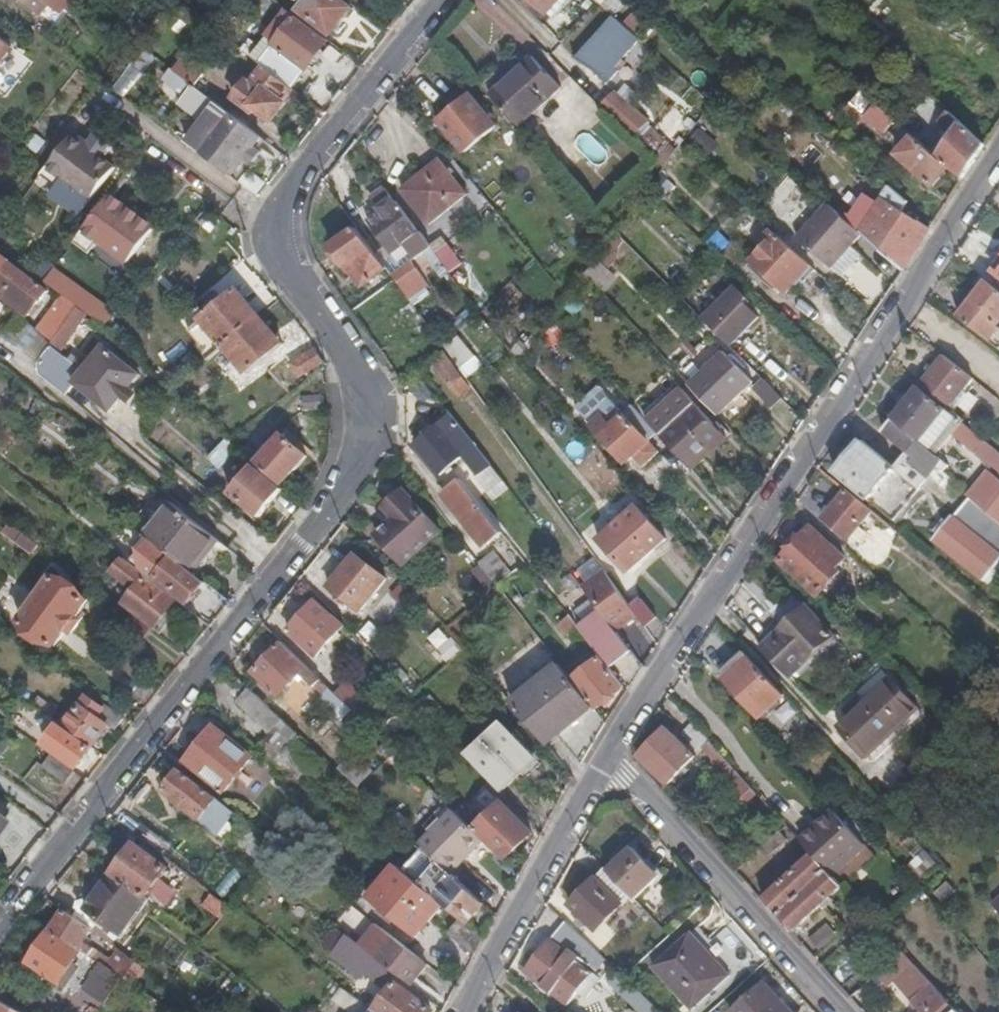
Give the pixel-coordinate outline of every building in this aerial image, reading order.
[(41,14),(51,0),(21,0),(41,14)] [(286,5),(280,0),(262,0),(279,13),(282,11),(286,5)] [(301,12),(331,36),(353,8),(344,0),(309,0),(301,12)] [(294,20),(299,15),(286,5),(282,11),(294,20)] [(293,86),(330,39),(299,15),(294,20),(271,49),(263,43),(253,56),(261,62),(293,86)] [(642,41),(618,20),(581,62),(601,73),(610,87),(621,73),(618,69),(625,60),(642,41)] [(16,50),(0,35),(0,67),(16,50)] [(491,95),(517,123),(560,85),(535,57),(491,95)] [(175,70),(195,86),(204,73),(185,58),(175,70)] [(625,60),(618,69),(621,73),(629,63),(625,60)] [(740,72),(749,79),(757,69),(748,61),(740,72)] [(282,99),(293,86),(261,62),(248,80),(242,76),(229,94),(245,106),(248,102),(272,120),(287,102),(282,99)] [(757,69),(749,79),(758,87),(766,77),(757,69)] [(254,148),(263,137),(195,86),(180,104),(205,123),(188,143),(210,159),(233,176),(246,160),(252,164),(261,154),(254,148)] [(648,123),(618,91),(606,103),(637,134),(648,123)] [(858,124),(865,116),(877,102),(864,91),(845,112),(858,124)] [(929,104),(934,99),(928,93),(923,99),(929,104)] [(467,152),(498,127),(473,95),(442,121),(467,152)] [(884,132),(895,119),(877,102),(865,116),(884,132)] [(696,129),(703,120),(692,113),(678,132),(688,139),(696,129)] [(951,170),(963,181),(985,147),(949,114),(942,123),(956,137),(939,158),(951,170)] [(646,139),(665,164),(677,156),(658,130),(646,139)] [(936,187),(951,170),(939,158),(907,130),(900,138),(907,145),(899,154),(936,187)] [(89,148),(91,145),(76,133),(56,158),(69,170),(64,179),(92,199),(116,167),(89,148)] [(586,133),(576,140),(589,157),(599,150),(586,133)] [(843,160),(850,152),(839,142),(832,150),(843,160)] [(468,196),(440,162),(405,192),(432,226),(468,196)] [(862,234),(904,271),(931,230),(901,210),(906,201),(891,187),(862,234)] [(438,269),(444,266),(421,233),(420,234),(397,201),(395,203),(385,189),(371,198),(381,212),(368,221),(391,254),(404,245),(414,260),(423,253),(432,267),(435,265),(438,269)] [(154,228),(111,194),(86,229),(128,262),(154,228)] [(832,271),(862,234),(828,205),(798,242),(832,271)] [(387,268),(358,227),(333,246),(346,265),(349,262),(365,285),(387,268)] [(716,230),(706,244),(721,254),(730,241),(716,230)] [(783,300),(812,268),(773,231),(763,242),(768,247),(750,268),(783,300)] [(617,255),(608,248),(595,265),(604,272),(617,255)] [(400,285),(409,299),(429,286),(411,261),(392,275),(400,285)] [(12,263),(0,279),(0,292),(28,315),(48,290),(12,263)] [(595,265),(588,276),(604,293),(614,280),(604,272),(595,265)] [(105,328),(114,317),(55,270),(46,282),(74,303),(78,307),(105,328)] [(998,346),(998,287),(984,275),(980,280),(985,284),(961,316),(998,346)] [(704,321),(732,348),(760,320),(745,304),(749,300),(738,287),(704,321)] [(60,304),(64,299),(54,290),(49,296),(60,304)] [(226,348),(260,318),(237,290),(201,319),(226,348)] [(570,299),(563,308),(573,315),(579,306),(570,299)] [(78,307),(74,303),(70,308),(65,304),(43,333),(53,340),(78,307)] [(19,346),(34,326),(20,314),(4,334),(19,346)] [(274,333),(260,318),(226,348),(248,374),(276,350),(267,340),(274,333)] [(212,360),(226,348),(201,319),(188,331),(212,360)] [(542,341),(557,348),(565,332),(550,324),(542,341)] [(283,344),(274,333),(267,340),(276,350),(283,344)] [(447,352),(466,378),(481,367),(456,335),(443,346),(447,352)] [(85,373),(51,346),(39,363),(39,376),(66,397),(76,385),(111,415),(125,399),(123,397),(129,391),(130,391),(142,378),(105,348),(85,373)] [(326,360),(316,348),(294,366),(304,379),(326,360)] [(471,390),(444,354),(433,363),(459,399),(471,390)] [(691,387),(719,416),(751,383),(724,355),(691,387)] [(946,355),(922,385),(950,409),(975,378),(946,355)] [(773,411),(784,400),(764,381),(754,391),(773,411)] [(950,409),(922,385),(885,429),(910,450),(896,467),(863,439),(837,471),(894,521),(931,476),(942,486),(947,480),(936,471),(941,464),(946,470),(951,464),(923,441),(950,409)] [(633,405),(624,414),(599,387),(585,400),(584,399),(575,407),(591,425),(625,463),(632,456),(643,467),(658,452),(649,442),(658,433),(633,405)] [(137,398),(130,391),(129,391),(123,397),(125,399),(131,405),(137,398)] [(324,408),(323,397),(303,397),(304,409),(324,408)] [(662,438),(692,470),(726,437),(696,405),(662,438)] [(441,472),(475,445),(453,415),(418,442),(441,472)] [(162,418),(146,436),(177,463),(193,445),(162,418)] [(966,422),(958,433),(998,467),(998,449),(966,422)] [(282,434),(258,462),(284,486),(309,456),(282,434)] [(282,489),(255,466),(233,493),(260,517),(282,489)] [(987,469),(968,493),(970,496),(954,515),(952,513),(931,539),(983,580),(998,560),(998,479),(987,469)] [(465,477),(447,493),(488,546),(506,530),(465,477)] [(398,487),(378,509),(388,519),(371,537),(404,569),(442,528),(398,487)] [(861,527),(875,512),(848,489),(824,517),(851,541),(854,537),(862,544),(870,535),(861,527)] [(225,543),(176,503),(150,537),(151,538),(199,575),(225,543)] [(665,541),(637,509),(600,542),(629,573),(665,541)] [(34,553),(42,543),(14,522),(8,532),(34,553)] [(846,558),(812,526),(783,558),(821,593),(841,571),(838,568),(846,558)] [(130,555),(135,559),(151,538),(150,537),(146,534),(130,555)] [(190,602),(207,581),(199,575),(151,538),(135,559),(190,602)] [(483,561),(499,583),(514,572),(497,551),(483,561)] [(388,579),(357,555),(332,586),(364,612),(388,579)] [(167,617),(179,601),(126,559),(117,571),(138,588),(125,606),(162,633),(172,621),(167,617)] [(88,599),(56,575),(21,620),(53,644),(88,599)] [(33,595),(8,578),(0,590),(0,610),(15,621),(33,595)] [(601,611),(617,632),(637,617),(632,609),(611,580),(590,596),(601,611)] [(637,617),(646,628),(656,620),(642,601),(632,609),(637,617)] [(332,643),(348,625),(319,602),(293,632),(321,657),(329,647),(324,641),(327,638),(332,643)] [(806,606),(765,643),(793,674),(834,637),(806,606)] [(611,669),(632,653),(617,632),(601,611),(580,629),(602,658),(611,669)] [(567,636),(579,626),(569,613),(558,623),(567,636)] [(145,643),(153,631),(133,615),(124,627),(145,643)] [(329,647),(332,643),(327,638),(324,641),(329,647)] [(445,663),(461,651),(452,638),(436,650),(445,663)] [(324,681),(286,643),(256,673),(281,699),(303,677),(316,690),(319,687),(324,681)] [(788,696),(746,651),(724,675),(765,718),(788,696)] [(574,679),(596,708),(624,687),(611,669),(602,658),(574,679)] [(514,704),(549,745),(596,708),(574,679),(563,666),(514,704)] [(991,684),(998,690),(998,674),(991,684)] [(919,710),(893,680),(841,725),(869,756),(919,710)] [(324,681),(319,687),(327,696),(333,690),(324,681)] [(347,704),(360,717),(371,703),(352,683),(339,696),(347,704)] [(272,708),(253,689),(242,701),(261,719),(272,708)] [(333,690),(327,696),(322,701),(335,715),(347,704),(339,696),(333,690)] [(43,697),(38,705),(55,717),(60,709),(43,697)] [(68,727),(96,746),(110,726),(118,731),(127,720),(108,705),(105,709),(90,697),(68,727)] [(272,708),(261,719),(281,738),(293,727),(272,708)] [(711,741),(693,721),(684,730),(701,749),(704,747),(711,741)] [(80,768),(96,746),(68,727),(63,723),(47,744),(80,768)] [(468,757),(502,794),(536,760),(504,724),(468,757)] [(256,759),(219,728),(192,763),(228,793),(256,759)] [(696,756),(669,729),(642,757),(669,784),(696,756)] [(326,767),(298,741),(285,755),(313,781),(326,767)] [(711,741),(704,747),(736,783),(743,776),(711,741)] [(998,777),(998,755),(992,761),(989,765),(998,777)] [(70,783),(78,771),(56,756),(48,768),(70,783)] [(237,814),(184,770),(167,792),(220,835),(237,814)] [(743,776),(736,783),(733,786),(748,802),(758,792),(743,776)] [(484,841),(504,861),(529,834),(498,803),(473,828),(484,841)] [(422,849),(453,877),(484,841),(473,828),(454,809),(420,846),(422,849)] [(800,838),(815,854),(834,875),(865,845),(834,812),(814,830),(812,827),(800,838)] [(265,836),(242,817),(233,828),(257,847),(265,836)] [(152,829),(143,841),(164,857),(173,846),(152,829)] [(781,832),(745,865),(751,872),(787,838),(781,832)] [(265,862),(277,846),(265,836),(257,847),(253,851),(265,862)] [(139,846),(116,875),(149,901),(172,873),(139,846)] [(442,904),(460,919),(468,926),(483,905),(453,877),(422,849),(402,870),(442,904)] [(636,898),(639,901),(664,878),(638,851),(614,873),(636,898)] [(924,884),(944,866),(930,852),(911,870),(924,884)] [(815,854),(764,900),(792,932),(843,886),(834,875),(815,854)] [(414,937),(442,904),(402,870),(395,865),(367,897),(414,937)] [(614,873),(610,869),(574,908),(600,933),(636,898),(614,873)] [(149,901),(116,875),(89,911),(121,937),(149,901)] [(220,927),(232,911),(199,885),(187,900),(220,927)] [(991,899),(998,908),(998,892),(991,899)] [(80,949),(85,942),(93,929),(78,919),(61,908),(48,927),(80,949)] [(86,909),(78,919),(93,929),(113,946),(121,937),(89,911),(86,909)] [(394,975),(407,985),(424,963),(374,923),(356,944),(376,960),(394,975)] [(612,962),(573,925),(529,973),(566,1009),(578,998),(585,1004),(602,986),(596,979),(612,962)] [(818,951),(838,942),(830,925),(811,934),(818,951)] [(48,927),(24,962),(59,986),(78,956),(82,950),(80,949),(48,927)] [(658,967),(697,1008),(735,974),(694,932),(658,967)] [(884,945),(878,940),(863,954),(869,961),(884,945)] [(122,978),(136,987),(148,971),(117,948),(110,958),(85,942),(80,949),(82,950),(100,962),(122,978)] [(347,952),(369,970),(376,960),(356,944),(354,942),(347,952)] [(385,986),(394,975),(376,960),(369,970),(367,972),(385,986)] [(862,966),(857,960),(848,968),(853,975),(862,966)] [(105,1004),(122,978),(100,962),(81,990),(105,1004)] [(906,970),(935,1002),(943,995),(914,963),(906,970)] [(628,977),(623,972),(612,982),(643,1011),(665,1011),(628,977)] [(430,1011),(395,982),(373,1011),(429,1011),(430,1011)] [(768,987),(740,1011),(791,1011),(768,987)] [(924,1011),(958,1011),(943,995),(935,1002),(924,1011)] [(1,1002),(0,1004),(0,1011),(19,1011),(1,1002)]
